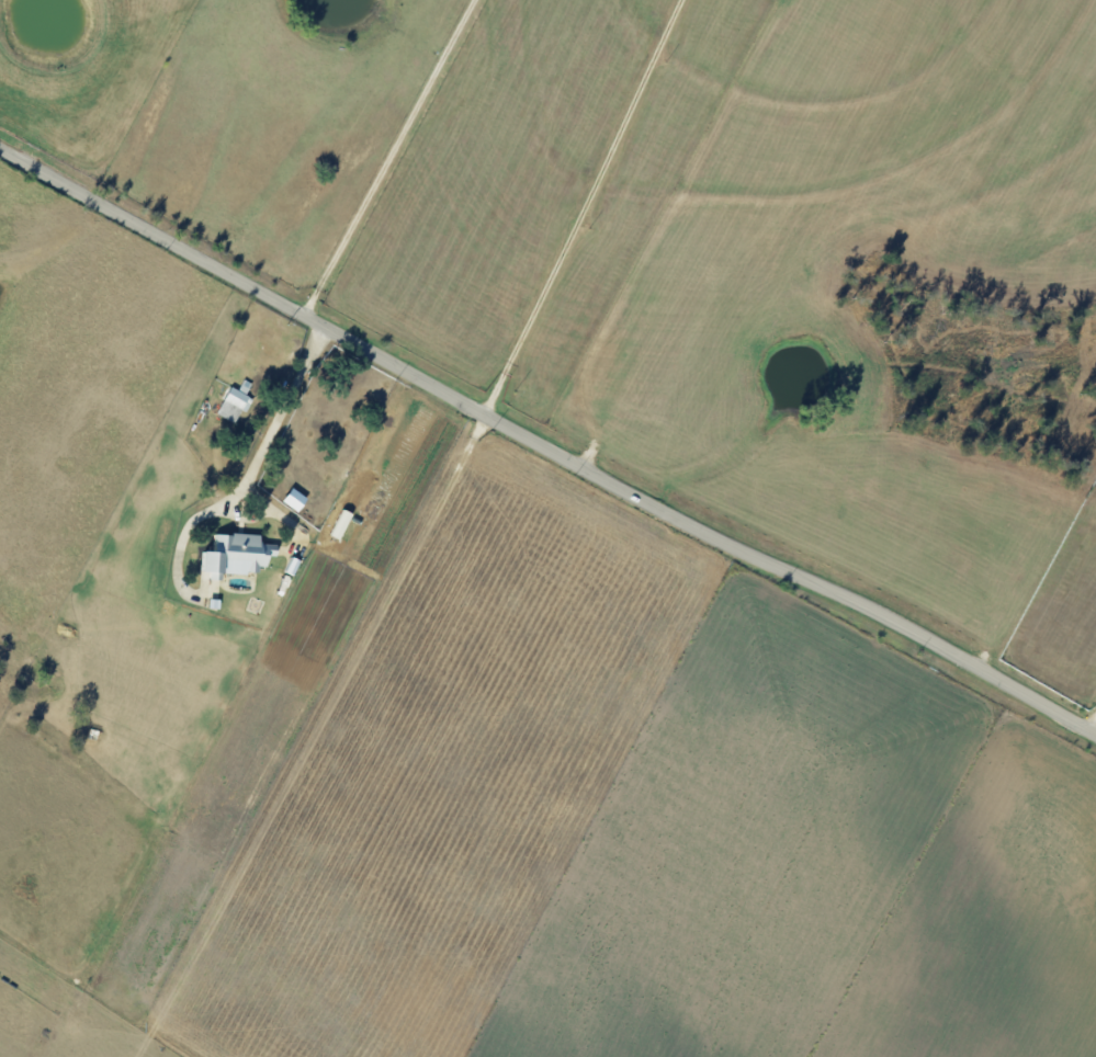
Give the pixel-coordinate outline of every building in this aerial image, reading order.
[(246,394),(252,383),(245,379),(239,389),(233,386),(218,413),(238,424),(252,397),(246,394)] [(285,502),(301,511),(309,496),(293,487),(285,502)] [(263,535),(218,532),(217,551),(209,551),(208,570),(271,573),(272,555),(279,555),(280,544),(263,543),(263,535)]
